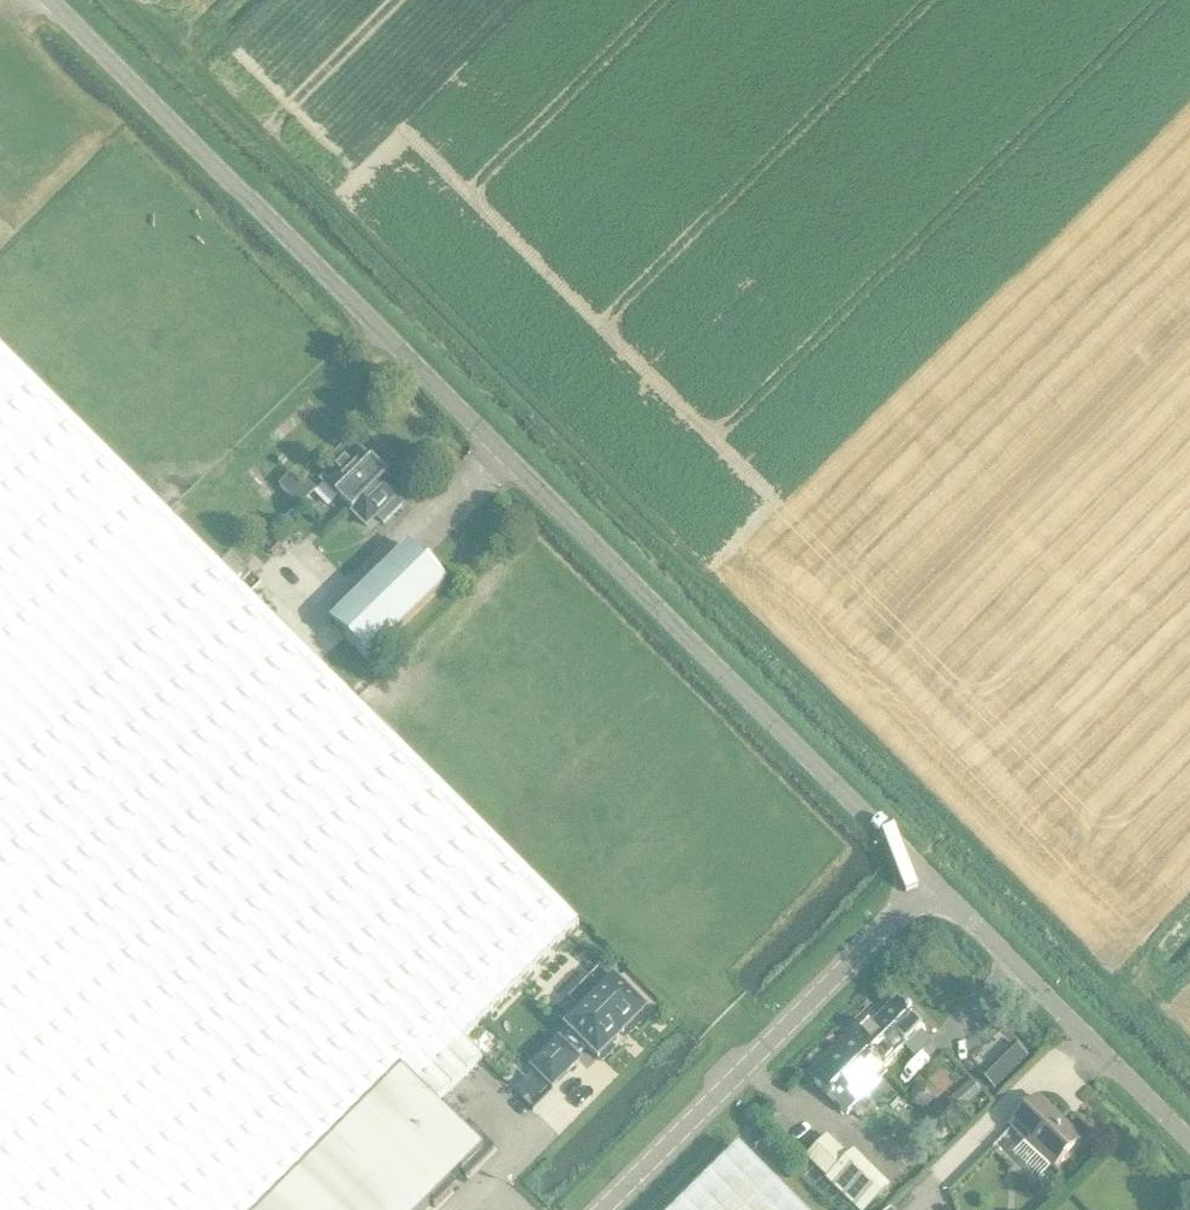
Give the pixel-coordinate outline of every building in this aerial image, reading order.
[(430,1204),(435,1209),(452,1191),(448,1186),(460,1174),(465,1178),(493,1150),(467,1125),(460,1132),(438,1109),(484,1064),(465,1045),(580,930),(0,352),(0,1209),(425,1209),(430,1204)] [(337,467),(321,483),(334,496),(367,530),(377,520),(384,527),(385,526),(404,507),(398,500),(403,494),(396,487),(366,457),(357,447),(351,453),(345,446),(331,460),(337,467)] [(311,498),(291,477),(279,488),(299,509),(311,498)] [(444,585),(421,563),(407,548),(330,625),(367,662),(444,585)] [(558,1041),(530,1068),(551,1089),(578,1061),(575,1058),(585,1048),(596,1059),(642,1012),(612,983),(566,1029),(571,1034),(561,1044),(558,1041)] [(882,1070),(924,1029),(897,1001),(872,1025),(870,1022),(859,1033),(862,1035),(855,1042),(882,1070)] [(882,1070),(855,1042),(846,1051),(840,1045),(807,1077),(845,1116),(879,1083),(874,1078),(882,1070)] [(1013,1045),(981,1077),(994,1090),(1027,1058),(1013,1045)] [(1051,1170),(1078,1141),(1036,1100),(1008,1128),(1051,1170)] [(847,1159),(827,1140),(805,1162),(824,1182),(852,1209),(865,1209),(886,1189),(852,1155),(847,1159)] [(687,1209),(798,1209),(743,1155),(687,1209)]
